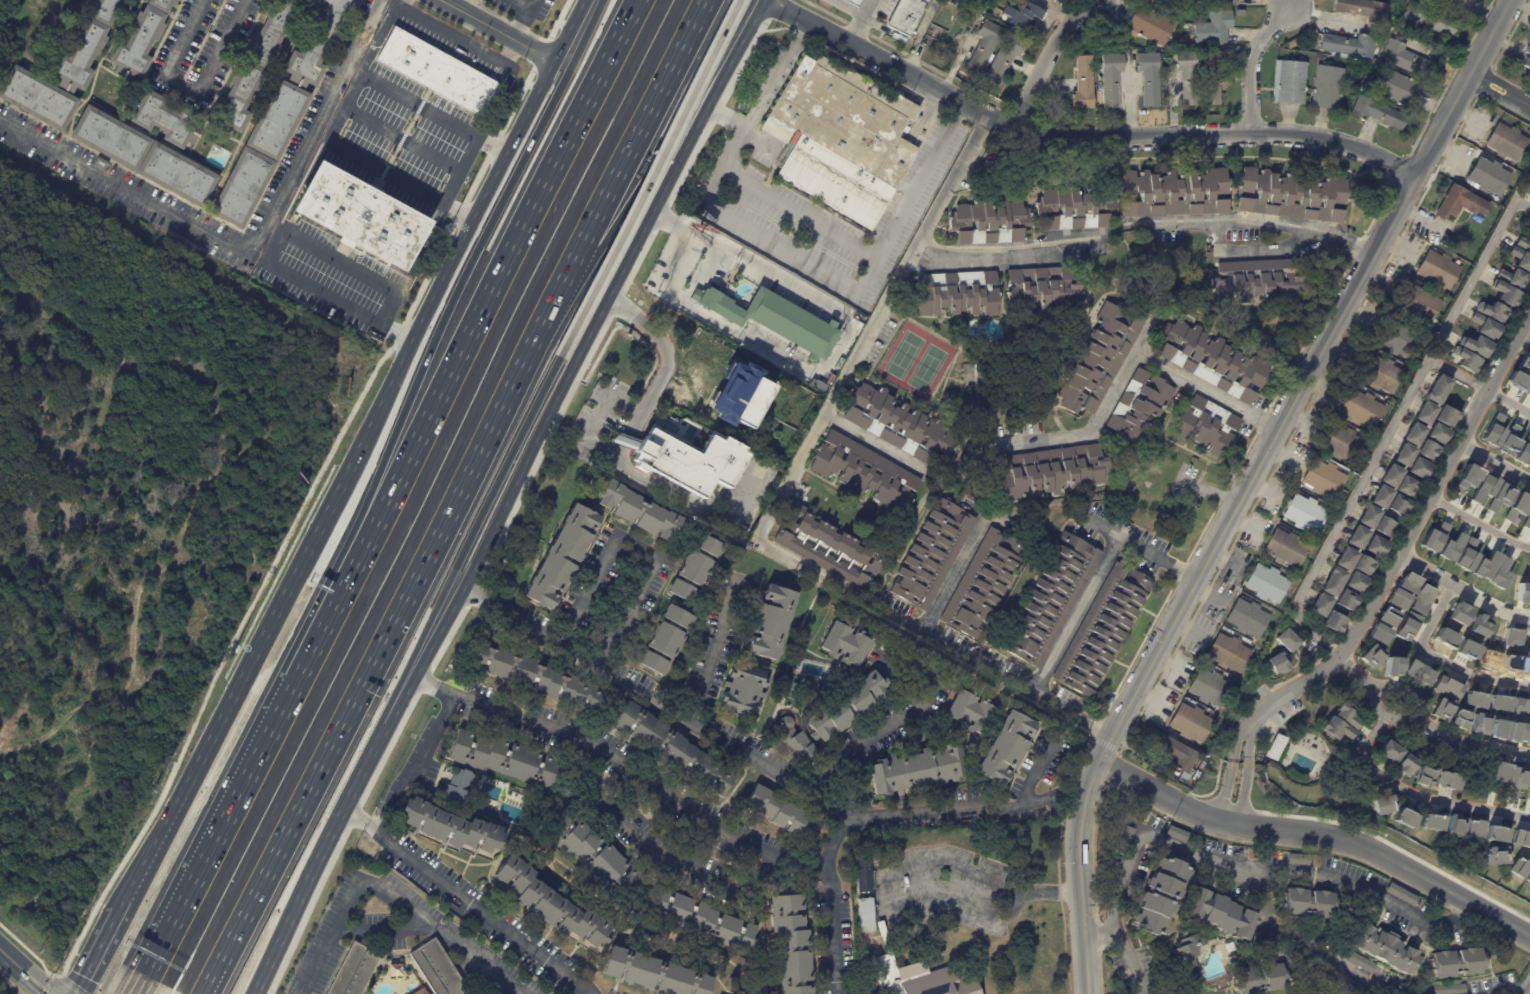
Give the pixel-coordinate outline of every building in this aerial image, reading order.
[(94,6),(97,0),(127,0),(131,2),(121,20),(118,19),(110,34),(113,36),(108,45),(105,43),(93,67),(99,71),(88,91),(81,87),(77,94),(85,99),(67,132),(1,95),(19,62),(60,85),(63,78),(55,73),(66,53),(73,56),(81,40),(78,38),(86,22),(89,24),(98,8),(94,6)] [(147,11),(152,0),(182,0),(178,7),(176,5),(167,21),(170,23),(161,40),(159,39),(151,54),(157,57),(145,78),(131,70),(127,77),(117,72),(121,65),(113,60),(124,39),(131,43),(138,29),(134,27),(144,9),(147,11)] [(268,14),(276,0),(306,0),(296,18),(302,22),(296,32),(291,29),(284,43),(287,45),(277,62),(276,61),(250,109),(256,113),(245,133),(237,129),(233,136),(208,123),(224,95),(230,98),(237,84),(233,82),(243,65),(246,66),(255,50),(250,48),(260,31),(263,33),(272,17),(268,14)] [(322,5),(314,0),(365,0),(355,19),(349,16),(342,30),(344,31),(334,49),(333,48),(325,62),(331,66),(320,86),(313,82),(309,89),(318,94),(282,161),(249,143),(265,115),(261,113),(269,99),(271,101),(285,77),(292,81),(296,74),(288,69),(299,48),(305,52),(313,38),(309,35),(318,17),(321,19),(329,5),(324,2),(322,5)] [(886,24),(898,0),(928,0),(909,36),(886,24)] [(1333,11),(1335,0),(1362,0),(1389,5),(1385,27),(1374,25),(1370,24),(1371,18),(1333,11)] [(1425,2),(1426,0),(1472,0),(1464,19),(1425,2)] [(1439,34),(1419,25),(1417,29),(1401,22),(1409,2),(1435,13),(1437,10),(1445,14),(1444,17),(1458,23),(1451,39),(1439,34)] [(1019,28),(1019,29),(1007,22),(1008,19),(1000,15),(1005,5),(1013,9),(1016,5),(1023,8),(1026,3),(1044,12),(1040,20),(1033,16),(1032,18),(1036,20),(1032,28),(1022,23),(1019,28)] [(1174,24),(1175,24),(1162,48),(1140,36),(1139,37),(1136,35),(1137,34),(1125,28),(1137,4),(1174,24)] [(1231,28),(1231,30),(1226,30),(1227,44),(1192,45),(1192,25),(1209,24),(1208,13),(1225,12),(1225,14),(1231,14),(1231,28)] [(985,21),(1003,31),(979,77),(965,69),(981,38),(975,35),(983,20),(985,21)] [(490,105),(484,117),(380,59),(398,27),(502,84),(490,105)] [(1020,59),(1019,59),(1014,57),(998,87),(983,80),(1008,33),(1027,43),(1022,54),(1020,59)] [(1372,37),(1376,38),(1372,60),(1319,52),(1321,34),(1357,40),(1358,35),(1372,37)] [(1405,46),(1406,47),(1404,51),(1436,65),(1429,80),(1381,59),(1390,39),(1405,46)] [(1529,45),(1529,46),(1529,71),(1521,67),(1525,59),(1523,58),(1529,45)] [(1224,68),(1224,70),(1219,71),(1220,106),(1203,107),(1202,53),(1224,52),(1224,68)] [(905,99),(919,108),(919,110),(914,120),(913,121),(911,121),(909,120),(898,138),(919,150),(872,231),(774,175),(790,147),(758,128),(801,53),(812,60),(816,53),(848,72),(849,71),(847,70),(848,69),(875,84),(876,83),(905,99)] [(1181,94),(1180,71),(1174,72),(1174,54),(1196,53),(1198,106),(1182,107),(1181,94)] [(1142,102),(1141,72),(1135,73),(1134,55),(1157,54),(1159,107),(1143,108),(1142,102)] [(1122,57),(1123,74),(1118,74),(1119,110),(1102,110),(1101,56),(1122,55),(1122,57)] [(1071,94),(1071,92),(1076,92),(1075,57),(1092,57),(1093,110),(1071,110),(1071,99),(1069,99),(1069,96),(1071,96),(1071,94)] [(1283,62),(1307,64),(1305,92),(1304,106),(1272,104),(1274,62),(1283,62)] [(1322,67),(1345,71),(1338,112),(1310,108),(1312,94),(1311,94),(1312,91),(1313,91),(1317,66),(1322,67)] [(1423,88),(1413,111),(1374,94),(1385,69),(1424,87),(1423,88)] [(170,100),(167,105),(180,112),(183,106),(203,117),(199,126),(205,129),(196,145),(190,142),(186,150),(165,139),(169,132),(156,125),(152,132),(132,120),(136,113),(129,109),(139,92),(146,96),(150,88),(170,100)] [(1391,128),(1369,117),(1366,124),(1350,116),(1360,96),(1407,118),(1400,132),(1391,128)] [(123,121),(157,140),(139,173),(74,136),(91,104),(123,121)] [(1519,133),(1529,139),(1529,142),(1518,163),(1506,156),(1505,159),(1496,154),(1498,152),(1495,150),(1493,154),(1484,148),(1486,146),(1485,145),(1498,121),(1499,122),(1510,128),(1512,126),(1520,131),(1519,133)] [(188,157),(224,177),(206,209),(141,173),(158,141),(188,157)] [(281,161),(282,161),(248,229),(215,212),(249,145),(281,161)] [(1466,178),(1479,155),(1492,162),(1493,159),(1502,164),(1500,167),(1512,174),(1500,197),(1488,191),(1486,194),(1477,189),(1479,185),(1466,178)] [(111,162),(107,170),(96,164),(101,156),(111,162)] [(438,224),(411,273),(299,211),(328,160),(439,223),(438,224)] [(1281,176),(1283,176),(1284,172),(1295,173),(1294,182),(1299,182),(1300,174),(1316,176),(1314,186),(1318,187),(1319,181),(1323,181),(1324,176),(1346,178),(1345,189),(1347,189),(1346,198),(1347,198),(1345,211),(1343,211),(1341,224),(1237,210),(1239,189),(1235,188),(1236,175),(1240,176),(1242,165),(1256,167),(1255,174),(1258,174),(1259,168),(1268,169),(1267,172),(1276,173),(1275,182),(1279,182),(1280,176),(1281,176)] [(1227,213),(1121,216),(1120,193),(1117,193),(1117,181),(1121,181),(1120,170),(1134,170),(1134,176),(1137,176),(1137,174),(1136,175),(1136,171),(1146,170),(1147,173),(1155,172),(1155,181),(1163,181),(1162,168),(1172,168),(1173,178),(1177,178),(1177,171),(1186,170),(1186,172),(1194,171),(1195,179),(1198,179),(1198,168),(1226,167),(1227,177),(1228,177),(1228,200),(1227,200),(1227,213)] [(1086,178),(1086,179),(1078,179),(1077,172),(1086,171),(1086,178)] [(1522,185),(1529,171),(1529,189),(1522,185)] [(1465,209),(1461,207),(1455,218),(1449,215),(1447,220),(1436,214),(1453,183),(1490,203),(1482,219),(1465,209)] [(1110,227),(1034,231),(1032,197),(1039,197),(1039,196),(1041,196),(1041,189),(1055,188),(1055,190),(1059,190),(1059,187),(1076,186),(1077,195),(1080,195),(1080,192),(1087,192),(1087,189),(1105,188),(1105,192),(1110,192),(1110,194),(1115,193),(1116,211),(1109,211),(1110,227)] [(1023,240),(1023,241),(957,245),(956,230),(952,231),(952,211),(955,211),(954,205),(959,204),(959,203),(966,203),(966,204),(969,204),(969,205),(972,205),(972,203),(971,203),(971,199),(981,198),(981,202),(990,201),(990,209),(994,209),(993,207),(997,207),(997,200),(1009,199),(1009,202),(1012,202),(1012,201),(1018,200),(1018,202),(1023,201),(1023,207),(1029,207),(1030,225),(1023,225),(1023,240)] [(1529,242),(1529,241),(1529,253),(1515,244),(1520,236),(1529,242)] [(1514,246),(1529,255),(1529,274),(1514,266),(1518,259),(1508,254),(1513,246),(1514,246)] [(1429,249),(1441,255),(1442,253),(1451,258),(1449,261),(1462,267),(1449,290),(1437,284),(1436,287),(1427,282),(1428,279),(1416,272),(1429,249)] [(1297,259),(1298,275),(1304,275),(1305,301),(1284,302),(1284,295),(1279,295),(1279,302),(1265,303),(1265,294),(1257,295),(1257,304),(1247,305),(1247,302),(1237,303),(1237,300),(1212,301),(1212,285),(1210,285),(1210,278),(1218,277),(1217,262),(1297,258),(1297,259)] [(1005,271),(1005,269),(1073,267),(1073,280),(1080,280),(1081,290),(1076,290),(1077,307),(1006,309),(1005,287),(1008,287),(1008,282),(1006,283),(1005,271)] [(1514,267),(1529,276),(1529,279),(1522,292),(1497,278),(1496,277),(1501,269),(1510,274),(1514,267)] [(995,271),(996,284),(990,284),(990,288),(997,288),(998,304),(996,304),(997,315),(981,316),(981,314),(970,314),(970,306),(967,307),(967,314),(946,315),(946,307),(941,307),(942,316),(932,316),(932,315),(917,315),(916,308),(909,308),(908,289),(911,289),(911,274),(995,270),(995,271)] [(1492,286),(1496,279),(1523,294),(1520,299),(1519,299),(1514,308),(1497,299),(1501,292),(1492,287),(1492,286)] [(1424,287),(1433,292),(1431,295),(1443,301),(1430,325),(1419,318),(1417,321),(1408,316),(1410,313),(1398,306),(1410,283),(1422,290),(1424,287)] [(829,320),(835,324),(832,329),(838,333),(822,362),(816,358),(813,363),(808,360),(811,355),(745,318),(739,328),(710,312),(695,304),(695,302),(689,299),(695,289),(701,293),(703,288),(705,289),(706,287),(732,302),(731,305),(743,312),(757,286),(826,326),(829,320)] [(1111,305),(1112,303),(1130,313),(1130,314),(1142,321),(1092,415),(1083,410),(1078,418),(1059,407),(1063,399),(1056,396),(1063,383),(1064,383),(1065,381),(1058,377),(1063,368),(1067,370),(1075,356),(1073,355),(1074,353),(1076,354),(1090,328),(1097,332),(1099,328),(1089,323),(1102,300),(1111,305)] [(1476,310),(1480,302),(1490,307),(1493,301),(1510,310),(1502,325),(1476,310)] [(1471,319),(1475,312),(1502,327),(1493,342),(1476,332),(1480,325),(1470,320),(1471,319)] [(1194,324),(1199,327),(1198,330),(1229,347),(1225,355),(1229,357),(1233,350),(1240,354),(1236,361),(1240,363),(1243,359),(1246,360),(1250,353),(1270,364),(1264,375),(1266,376),(1259,390),(1257,389),(1248,405),(1155,354),(1161,342),(1156,340),(1166,322),(1172,325),(1175,319),(1187,325),(1186,327),(1189,329),(1190,328),(1189,328),(1191,325),(1191,326),(1193,323),(1194,324)] [(1391,319),(1402,326),(1404,323),(1413,328),(1411,331),(1423,337),(1410,361),(1399,354),(1397,357),(1388,352),(1390,349),(1378,342),(1390,319),(1391,319)] [(1484,359),(1460,346),(1465,337),(1473,342),(1476,335),(1492,344),(1484,359)] [(1459,348),(1483,361),(1475,375),(1459,365),(1462,360),(1452,354),(1456,346),(1459,348)] [(1515,368),(1529,376),(1529,354),(1525,351),(1515,368)] [(1372,354),(1383,360),(1385,357),(1394,362),(1392,365),(1404,372),(1391,395),(1380,389),(1378,391),(1369,386),(1371,383),(1359,376),(1371,354),(1372,354)] [(773,386),(751,428),(735,420),(732,425),(717,417),(719,414),(708,408),(733,360),(741,364),(743,360),(764,371),(760,379),(773,386)] [(1138,370),(1147,375),(1144,379),(1149,382),(1152,376),(1168,384),(1166,386),(1176,391),(1174,394),(1175,394),(1172,400),(1171,399),(1165,410),(1161,408),(1146,437),(1139,433),(1130,450),(1113,441),(1117,434),(1105,427),(1136,369),(1138,370)] [(1512,370),(1505,383),(1523,393),(1529,380),(1512,370)] [(1438,374),(1451,381),(1438,406),(1424,399),(1438,374)] [(863,384),(866,385),(874,389),(874,390),(876,392),(878,389),(880,390),(881,388),(883,389),(884,387),(888,390),(887,392),(889,393),(888,394),(894,397),(889,407),(892,409),(893,407),(896,408),(898,405),(901,406),(903,403),(905,404),(905,403),(929,416),(923,426),(927,428),(930,422),(933,424),(935,420),(938,422),(938,421),(958,432),(955,439),(957,440),(955,442),(958,444),(949,460),(944,457),(937,470),(842,418),(848,407),(842,404),(848,393),(846,392),(848,389),(850,390),(853,385),(859,389),(862,383),(863,384)] [(1353,389),(1364,395),(1366,392),(1375,397),(1373,400),(1385,407),(1372,430),(1361,424),(1359,426),(1350,421),(1352,418),(1339,412),(1352,389),(1353,389)] [(1242,422),(1236,432),(1230,429),(1228,432),(1235,436),(1226,452),(1225,451),(1220,459),(1209,453),(1212,448),(1209,446),(1206,451),(1197,446),(1198,444),(1188,438),(1186,440),(1174,434),(1178,425),(1176,424),(1185,409),(1186,409),(1194,394),(1243,421),(1242,422)] [(1436,407),(1426,426),(1413,419),(1422,400),(1436,407)] [(1443,404),(1459,413),(1451,428),(1432,419),(1441,403),(1443,404)] [(1493,447),(1479,439),(1495,411),(1504,416),(1497,427),(1503,430),(1493,447)] [(1415,424),(1424,429),(1415,447),(1401,440),(1411,422),(1415,424)] [(1509,458),(1495,450),(1510,422),(1519,427),(1513,437),(1519,440),(1509,458)] [(1448,434),(1441,446),(1426,437),(1434,423),(1449,431),(1448,434)] [(1334,424),(1345,430),(1347,427),(1355,432),(1354,435),(1366,442),(1353,465),(1341,459),(1340,461),(1331,456),(1333,453),(1320,447),(1333,424),(1334,424)] [(649,427),(696,453),(707,434),(718,440),(719,435),(743,447),(741,452),(746,456),(728,490),(711,481),(704,500),(631,457),(638,440),(642,441),(649,427)] [(923,480),(912,500),(913,500),(911,504),(910,503),(903,516),(869,497),(870,496),(869,495),(872,490),(870,488),(866,495),(864,493),(862,496),(854,492),(857,488),(855,487),(853,489),(843,484),(842,485),(834,480),(836,476),(835,476),(836,474),(835,473),(831,481),(809,469),(814,460),(810,458),(815,450),(813,450),(815,447),(817,447),(827,428),(923,480)] [(1527,431),(1529,433),(1529,446),(1529,460),(1526,467),(1512,459),(1527,431)] [(1423,439),(1441,449),(1436,458),(1435,458),(1433,463),(1415,454),(1423,439)] [(1405,444),(1415,449),(1405,467),(1391,460),(1401,442),(1405,444)] [(1105,480),(1105,483),(1087,486),(1087,488),(1084,488),(1084,487),(1061,490),(1061,492),(1059,492),(1059,491),(1029,495),(1028,490),(1020,491),(1021,494),(1022,494),(1022,497),(1021,497),(1022,499),(998,502),(992,458),(1097,444),(1100,458),(1107,457),(1110,476),(1104,477),(1105,480)] [(1426,473),(1421,480),(1406,472),(1414,457),(1430,465),(1426,473)] [(1313,492),(1312,491),(1313,488),(1301,482),(1314,459),(1326,465),(1327,463),(1336,467),(1334,470),(1346,477),(1334,500),(1322,494),(1321,496),(1313,492)] [(1450,489),(1465,463),(1480,471),(1471,487),(1464,484),(1459,494),(1450,489)] [(1380,480),(1389,464),(1402,471),(1393,489),(1379,482),(1380,480)] [(1467,499),(1482,472),(1497,480),(1488,497),(1481,494),(1476,504),(1467,499)] [(655,535),(652,533),(651,534),(632,524),(633,521),(629,519),(628,522),(609,511),(609,510),(594,501),(597,496),(592,493),(596,485),(598,487),(605,475),(623,485),(622,487),(638,495),(636,499),(644,504),(646,499),(665,510),(666,509),(682,517),(672,535),(667,533),(664,540),(655,535)] [(1414,497),(1412,500),(1394,490),(1402,475),(1420,485),(1414,497)] [(1485,507),(1499,480),(1514,488),(1505,505),(1499,501),(1493,511),(1485,507)] [(1372,496),(1378,484),(1392,491),(1382,510),(1369,503),(1372,496)] [(1517,491),(1529,498),(1529,503),(1523,515),(1516,512),(1511,522),(1502,517),(1517,491)] [(1297,494),(1307,500),(1308,497),(1317,502),(1316,505),(1328,511),(1315,535),(1303,528),(1302,531),(1293,526),(1294,523),(1282,516),(1295,493),(1297,494)] [(1405,513),(1404,513),(1401,517),(1386,509),(1394,494),(1410,503),(1405,513)] [(975,519),(925,613),(885,591),(891,580),(894,582),(897,577),(891,574),(895,567),(901,570),(903,566),(897,562),(901,555),(907,558),(909,554),(904,551),(907,544),(913,547),(916,542),(910,539),(914,532),(920,535),(922,531),(916,528),(920,521),(926,524),(929,519),(923,516),(927,510),(931,512),(939,497),(960,509),(959,510),(975,519)] [(572,501),(601,518),(591,537),(592,537),(589,543),(587,542),(580,554),(582,555),(579,561),(578,560),(574,567),(576,568),(560,596),(558,594),(549,611),(520,595),(527,583),(527,582),(530,575),(531,576),(544,552),(543,551),(547,545),(548,545),(561,521),(560,520),(563,514),(565,515),(572,501)] [(885,558),(872,582),(867,579),(861,590),(772,542),(788,513),(793,504),(803,509),(801,512),(810,517),(808,521),(814,524),(815,520),(832,530),(830,533),(837,536),(839,533),(856,542),(854,546),(860,549),(862,545),(870,550),(868,554),(873,557),(876,551),(886,557),(885,558)] [(1357,521),(1366,504),(1379,512),(1369,530),(1356,523),(1357,521)] [(1521,524),(1529,507),(1529,527),(1529,529),(1521,524)] [(1383,517),(1398,525),(1390,539),(1372,529),(1380,515),(1383,517)] [(1448,525),(1434,552),(1420,545),(1428,528),(1435,531),(1440,521),(1448,525)] [(1006,533),(1030,546),(1021,561),(1015,558),(1014,560),(1020,564),(1015,572),(1009,569),(1008,571),(1014,575),(1009,584),(1002,581),(1001,583),(1007,586),(1002,595),(997,592),(995,595),(1001,598),(996,607),(991,604),(989,606),(995,610),(988,623),(982,620),(979,624),(983,626),(976,639),(939,619),(991,524),(1006,533)] [(1347,541),(1355,525),(1369,532),(1359,551),(1346,543),(1347,541)] [(1277,529),(1288,535),(1289,532),(1298,537),(1297,540),(1309,546),(1296,570),(1284,563),(1283,566),(1274,561),(1276,558),(1263,551),(1276,528),(1277,529)] [(698,531),(724,546),(691,604),(665,590),(676,571),(674,570),(677,566),(678,566),(685,555),(683,554),(685,549),(687,550),(698,531)] [(1101,552),(1037,670),(998,648),(1013,620),(1011,619),(1015,613),(1021,616),(1023,611),(1017,608),(1021,601),(1027,605),(1030,600),(1023,597),(1028,589),(1033,592),(1035,588),(1030,585),(1034,578),(1039,581),(1041,577),(1036,574),(1040,567),(1045,570),(1048,565),(1042,562),(1046,555),(1051,558),(1053,554),(1048,551),(1052,544),(1054,545),(1062,531),(1101,552)] [(1465,534),(1451,562),(1437,554),(1446,537),(1453,541),(1458,531),(1465,534)] [(1379,539),(1388,544),(1380,558),(1364,550),(1372,535),(1379,539)] [(1468,536),(1474,539),(1469,550),(1476,554),(1468,569),(1454,562),(1468,536)] [(1335,563),(1344,547),(1357,554),(1347,572),(1334,565),(1335,563)] [(1497,553),(1483,580),(1469,573),(1478,556),(1485,560),(1490,549),(1497,553)] [(1362,556),(1377,564),(1375,570),(1373,569),(1369,578),(1352,569),(1359,554),(1362,556)] [(1488,578),(1501,555),(1509,559),(1503,570),(1508,573),(1501,586),(1488,578)] [(1118,563),(1131,570),(1131,569),(1152,580),(1151,582),(1153,584),(1150,590),(1148,596),(1146,595),(1139,609),(1133,606),(1132,608),(1137,611),(1132,620),(1127,617),(1125,620),(1131,623),(1126,632),(1121,629),(1120,631),(1126,634),(1120,644),(1114,640),(1112,643),(1119,646),(1114,654),(1110,652),(1109,655),(1113,657),(1109,665),(1104,662),(1101,666),(1107,669),(1102,677),(1096,674),(1095,677),(1101,680),(1096,690),(1090,686),(1088,688),(1095,692),(1089,702),(1055,683),(1056,680),(1052,678),(1115,561),(1118,563)] [(1272,568),(1279,572),(1278,575),(1289,581),(1277,605),(1265,598),(1264,601),(1255,596),(1257,593),(1244,586),(1257,563),(1269,570),(1270,567),(1272,568)] [(1346,573),(1333,598),(1319,591),(1328,574),(1328,573),(1332,565),(1346,573)] [(1366,579),(1368,580),(1363,590),(1361,589),(1358,594),(1344,586),(1352,571),(1366,579)] [(1420,579),(1406,571),(1403,576),(1401,575),(1396,585),(1412,594),(1420,579)] [(1521,581),(1529,582),(1529,601),(1519,600),(1521,581)] [(1405,608),(1419,582),(1433,590),(1419,615),(1405,608)] [(796,593),(776,662),(746,653),(758,612),(757,612),(759,605),(760,605),(766,584),(796,593)] [(1410,596),(1393,587),(1390,592),(1391,593),(1386,602),(1402,611),(1410,596)] [(1358,599),(1350,612),(1335,604),(1343,589),(1358,598),(1358,599)] [(1313,605),(1319,593),(1332,600),(1322,618),(1309,611),(1313,605)] [(1270,616),(1258,639),(1246,633),(1245,635),(1236,630),(1237,628),(1225,621),(1238,598),(1250,604),(1251,602),(1260,606),(1258,609),(1270,616)] [(1448,620),(1464,626),(1471,609),(1455,602),(1448,620)] [(670,659),(660,677),(634,662),(645,643),(643,642),(646,638),(647,639),(654,627),(652,626),(654,621),(656,622),(667,603),(693,618),(670,659)] [(1392,627),(1399,613),(1385,606),(1383,611),(1381,610),(1376,619),(1392,627)] [(1403,641),(1391,635),(1404,609),(1417,616),(1403,641)] [(1340,635),(1323,625),(1332,611),(1348,620),(1345,625),(1346,625),(1340,635)] [(1492,621),(1476,613),(1468,631),(1483,638),(1492,621)] [(832,621),(841,626),(843,622),(862,633),(860,636),(871,642),(856,669),(848,664),(846,667),(837,662),(839,659),(838,659),(839,657),(840,657),(841,654),(839,653),(834,660),(825,655),(827,652),(818,647),(832,621)] [(1366,636),(1374,621),(1391,631),(1382,646),(1366,636)] [(1292,635),(1299,643),(1288,653),(1275,639),(1285,628),(1292,635)] [(1509,629),(1519,631),(1520,628),(1525,630),(1521,648),(1505,644),(1509,629)] [(1219,633),(1231,639),(1232,637),(1241,641),(1240,644),(1251,651),(1239,674),(1227,668),(1226,670),(1217,665),(1218,663),(1206,656),(1219,633)] [(486,674),(465,667),(474,640),(532,660),(531,664),(595,686),(585,714),(553,702),(554,699),(550,698),(549,701),(538,697),(540,693),(486,674)] [(1358,656),(1371,643),(1381,652),(1368,666),(1358,656)] [(1280,652),(1289,668),(1276,675),(1276,674),(1275,675),(1266,660),(1280,652)] [(1401,671),(1409,657),(1434,672),(1426,685),(1401,671)] [(765,695),(766,695),(765,700),(758,698),(757,703),(760,704),(757,713),(754,712),(753,718),(724,710),(726,701),(721,699),(729,669),(732,670),(734,664),(765,672),(764,679),(767,680),(765,689),(761,688),(760,694),(765,695)] [(1201,668),(1212,674),(1213,671),(1222,676),(1220,679),(1232,686),(1220,709),(1208,703),(1207,705),(1198,700),(1199,697),(1187,691),(1200,668),(1201,668)] [(870,672),(886,694),(852,719),(854,721),(836,735),(832,730),(828,733),(831,737),(822,744),(818,738),(812,742),(807,736),(811,733),(803,722),(870,672)] [(1430,688),(1438,673),(1463,686),(1455,701),(1430,688)] [(1462,703),(1467,688),(1487,694),(1482,709),(1462,703)] [(956,690),(964,694),(966,691),(976,696),(972,702),(975,704),(976,704),(975,703),(978,697),(985,701),(984,704),(991,708),(975,738),(961,730),(965,723),(962,721),(959,727),(941,718),(956,690)] [(1427,713),(1436,696),(1452,704),(1443,722),(1427,713)] [(1515,697),(1529,699),(1529,715),(1513,713),(1515,697)] [(711,790),(714,786),(710,783),(708,787),(686,772),(688,769),(685,767),(682,770),(671,762),(669,766),(658,758),(658,757),(656,756),(660,751),(656,748),(652,753),(627,735),(630,732),(626,729),(623,734),(609,724),(626,699),(686,741),(685,742),(735,778),(726,790),(727,791),(722,798),(711,790)] [(1362,725),(1358,732),(1355,730),(1354,731),(1332,717),(1336,712),(1334,711),(1340,701),(1356,711),(1352,718),(1362,724),(1362,725)] [(1211,720),(1213,721),(1201,744),(1189,738),(1188,740),(1179,735),(1180,733),(1168,726),(1181,703),(1193,709),(1194,707),(1203,712),(1202,715),(1211,720)] [(1449,722),(1454,707),(1469,713),(1464,728),(1449,722)] [(1029,737),(1026,743),(1028,744),(1024,751),(1022,750),(1015,762),(1017,763),(1013,771),(1003,766),(1001,770),(1010,774),(1007,779),(1006,778),(1001,787),(974,773),(1007,710),(1034,725),(1032,730),(1033,731),(1029,737)] [(1468,732),(1472,712),(1488,715),(1484,736),(1468,732)] [(1354,733),(1348,741),(1340,735),(1337,741),(1320,730),(1326,720),(1326,721),(1329,716),(1354,733)] [(793,731),(795,734),(800,731),(808,745),(810,744),(816,754),(798,765),(787,748),(783,751),(774,737),(780,733),(778,728),(778,726),(776,727),(775,724),(779,724),(779,719),(783,717),(787,717),(790,719),(792,722),(792,726),(791,727),(793,731)] [(448,760),(446,759),(457,727),(473,733),(468,748),(472,750),(477,735),(491,740),(492,737),(507,743),(501,758),(505,759),(511,743),(541,755),(536,770),(540,771),(545,755),(568,763),(556,796),(484,768),(482,773),(448,760)] [(1191,769),(1187,775),(1173,767),(1176,761),(1146,743),(1154,729),(1198,755),(1191,769)] [(1276,735),(1285,739),(1275,762),(1265,757),(1275,734),(1276,735)] [(1392,762),(1376,751),(1385,738),(1402,750),(1394,763),(1392,762)] [(866,767),(872,765),(871,762),(887,759),(886,757),(891,756),(892,760),(897,759),(896,755),(904,753),(905,757),(918,754),(917,750),(925,748),(926,753),(932,752),(930,746),(936,745),(938,750),(942,749),(941,746),(947,745),(948,749),(958,746),(965,777),(959,778),(960,782),(950,784),(949,779),(945,780),(947,786),(940,788),(938,781),(889,793),(890,796),(883,798),(882,794),(873,796),(866,767)] [(1405,775),(1394,769),(1404,753),(1417,762),(1408,777),(1405,775)] [(1418,765),(1433,770),(1428,787),(1412,782),(1418,765)] [(1509,765),(1526,768),(1522,789),(1515,788),(1514,798),(1503,796),(1509,765)] [(456,784),(461,769),(473,773),(472,774),(480,777),(469,807),(451,801),(456,784)] [(1439,770),(1459,774),(1456,790),(1435,786),(1439,770)] [(760,815),(759,814),(762,810),(758,808),(756,813),(743,806),(754,784),(782,799),(781,802),(808,816),(797,838),(785,831),(787,828),(783,826),(781,829),(769,823),(771,820),(760,815)] [(413,794),(429,803),(428,804),(430,806),(431,805),(436,807),(436,808),(446,814),(447,812),(459,817),(459,816),(469,821),(471,816),(478,820),(479,819),(486,822),(487,821),(493,824),(494,823),(503,828),(501,831),(506,833),(498,849),(493,847),(490,853),(484,850),(483,852),(478,849),(480,846),(476,844),(475,848),(464,842),(461,848),(448,842),(449,839),(446,837),(444,841),(419,828),(421,826),(417,824),(415,828),(403,822),(405,816),(398,813),(409,792),(413,794)] [(1375,816),(1371,798),(1389,794),(1392,812),(1375,816)] [(540,828),(563,805),(574,817),(567,824),(570,828),(578,820),(590,831),(592,829),(602,839),(596,846),(599,850),(606,843),(628,865),(621,872),(624,875),(631,868),(642,880),(619,903),(569,853),(567,855),(540,828)] [(1390,821),(1396,808),(1414,817),(1407,830),(1390,821)] [(1418,828),(1421,813),(1442,817),(1439,832),(1418,828)] [(1442,834),(1446,815),(1464,818),(1460,837),(1442,834)] [(1463,836),(1467,819),(1482,822),(1479,839),(1463,836)] [(1126,825),(1135,828),(1128,848),(1117,844),(1125,824),(1126,825)] [(1187,837),(1185,842),(1164,834),(1168,824),(1189,832),(1187,837)] [(1482,840),(1485,825),(1505,829),(1502,843),(1482,840)] [(1512,830),(1529,835),(1529,850),(1508,845),(1512,830)] [(1504,864),(1482,865),(1481,848),(1503,847),(1504,864)] [(510,853),(535,872),(531,877),(536,880),(536,879),(542,884),(542,885),(560,899),(561,898),(581,912),(585,907),(611,926),(603,937),(607,940),(602,946),(598,943),(595,948),(584,940),(587,936),(583,934),(580,938),(570,930),(566,936),(554,927),(558,921),(555,919),(550,925),(542,919),(542,918),(538,916),(538,917),(528,910),(532,905),(528,902),(525,906),(515,899),(516,897),(506,889),(508,886),(492,874),(509,852),(510,853)] [(1309,856),(1308,865),(1287,863),(1288,852),(1309,855),(1309,856)] [(1186,864),(1188,864),(1186,868),(1192,871),(1191,873),(1192,874),(1190,879),(1186,877),(1183,884),(1180,882),(1177,889),(1180,890),(1177,899),(1174,898),(1172,903),(1174,903),(1173,907),(1174,907),(1166,926),(1169,927),(1167,934),(1166,933),(1165,935),(1159,933),(1158,934),(1156,933),(1155,935),(1134,927),(1141,908),(1137,907),(1140,900),(1138,899),(1140,893),(1141,893),(1145,883),(1144,883),(1147,876),(1150,877),(1152,871),(1153,872),(1158,860),(1159,860),(1161,854),(1186,864)] [(1515,881),(1502,871),(1514,856),(1526,866),(1515,881)] [(870,863),(872,892),(858,893),(855,858),(869,857),(870,863)] [(1520,880),(1529,868),(1529,888),(1520,880)] [(1417,897),(1412,906),(1384,890),(1389,881),(1417,897)] [(1183,912),(1190,896),(1188,895),(1191,888),(1193,888),(1194,885),(1218,896),(1219,894),(1224,897),(1224,898),(1226,898),(1225,901),(1226,901),(1226,900),(1232,902),(1232,903),(1238,906),(1235,913),(1238,914),(1241,908),(1256,914),(1254,917),(1256,917),(1253,924),(1251,924),(1245,939),(1238,936),(1237,939),(1229,936),(1233,927),(1229,926),(1226,935),(1218,932),(1219,930),(1213,927),(1214,924),(1208,922),(1207,925),(1199,921),(1203,912),(1200,911),(1197,919),(1189,916),(1190,915),(1183,912)] [(752,954),(648,911),(658,886),(669,891),(667,897),(670,898),(672,893),(693,901),(691,907),(694,908),(697,902),(718,910),(715,917),(718,918),(720,913),(741,922),(740,927),(743,928),(745,924),(756,928),(751,941),(756,943),(752,954)] [(1284,887),(1291,888),(1291,887),(1300,888),(1300,889),(1306,890),(1306,896),(1309,896),(1310,890),(1317,891),(1317,890),(1326,891),(1326,892),(1333,893),(1330,918),(1310,915),(1310,913),(1301,913),(1301,915),(1284,913),(1284,909),(1280,909),(1281,907),(1278,907),(1278,902),(1280,902),(1281,892),(1284,893),(1284,887)] [(811,985),(812,993),(811,993),(778,993),(772,920),(769,920),(767,897),(800,894),(801,910),(792,910),(792,915),(803,914),(804,930),(807,930),(808,945),(798,946),(798,951),(808,950),(810,981),(800,981),(800,986),(811,985)] [(872,910),(874,932),(860,933),(857,899),(872,898),(872,910)] [(1370,934),(1372,934),(1375,929),(1380,932),(1381,931),(1383,932),(1384,930),(1394,935),(1393,938),(1395,939),(1394,940),(1399,943),(1396,948),(1399,950),(1402,945),(1407,947),(1407,946),(1416,951),(1414,954),(1423,959),(1421,963),(1419,962),(1413,973),(1410,971),(1409,974),(1403,970),(1402,973),(1395,969),(1395,970),(1390,968),(1391,967),(1386,964),(1386,965),(1380,962),(1381,961),(1369,955),(1369,956),(1363,953),(1363,952),(1360,950),(1359,951),(1354,948),(1354,947),(1342,941),(1349,928),(1354,931),(1360,920),(1373,927),(1369,933),(1370,934)] [(974,975),(980,993),(890,993),(889,991),(885,993),(879,993),(888,986),(887,986),(881,988),(871,960),(887,954),(877,923),(883,921),(884,926),(891,944),(889,944),(898,969),(924,960),(929,973),(941,970),(946,984),(974,975)] [(1201,947),(1200,947),(1200,949),(1198,950),(1199,952),(1197,953),(1197,954),(1195,955),(1196,957),(1195,958),(1198,966),(1181,972),(1179,965),(1174,967),(1171,958),(1173,958),(1170,949),(1183,944),(1181,938),(1201,931),(1207,945),(1201,947)] [(440,941),(474,993),(438,993),(413,955),(438,938),(440,941)] [(1232,941),(1235,950),(1227,953),(1225,944),(1232,941)] [(1375,964),(1376,964),(1371,974),(1334,953),(1339,944),(1375,964)] [(712,979),(707,993),(664,993),(652,990),(654,985),(650,984),(649,989),(648,988),(647,990),(640,987),(640,986),(619,979),(621,974),(617,973),(615,978),(607,975),(607,977),(603,975),(603,974),(599,973),(608,945),(614,947),(616,948),(616,946),(685,970),(685,969),(705,976),(704,977),(712,979)] [(1479,947),(1479,952),(1482,952),(1483,961),(1484,961),(1484,966),(1484,968),(1479,968),(1479,973),(1473,973),(1473,972),(1468,973),(1469,974),(1462,975),(1462,972),(1453,973),(1453,976),(1447,976),(1442,976),(1443,977),(1436,977),(1436,973),(1431,974),(1431,972),(1429,972),(1429,968),(1430,967),(1430,966),(1430,958),(1432,958),(1432,953),(1438,952),(1438,951),(1453,950),(1453,956),(1458,956),(1457,949),(1464,949),(1464,948),(1472,947),(1472,948),(1479,947)] [(1257,993),(1248,993),(1239,993),(1239,991),(1234,991),(1234,989),(1231,989),(1231,985),(1232,985),(1231,975),(1235,975),(1234,970),(1240,969),(1240,968),(1249,967),(1249,968),(1255,967),(1255,972),(1260,972),(1259,966),(1266,965),(1266,964),(1274,963),(1275,964),(1281,963),(1281,967),(1284,967),(1285,977),(1286,977),(1287,981),(1286,981),(1286,983),(1282,984),(1282,989),(1276,990),(1276,989),(1272,989),(1272,990),(1265,991),(1264,988),(1256,989),(1257,993)] [(406,964),(407,975),(393,976),(393,964),(406,964)] [(1466,993),(1450,993),(1433,993),(1433,985),(1465,983),(1465,989),(1466,993)]
